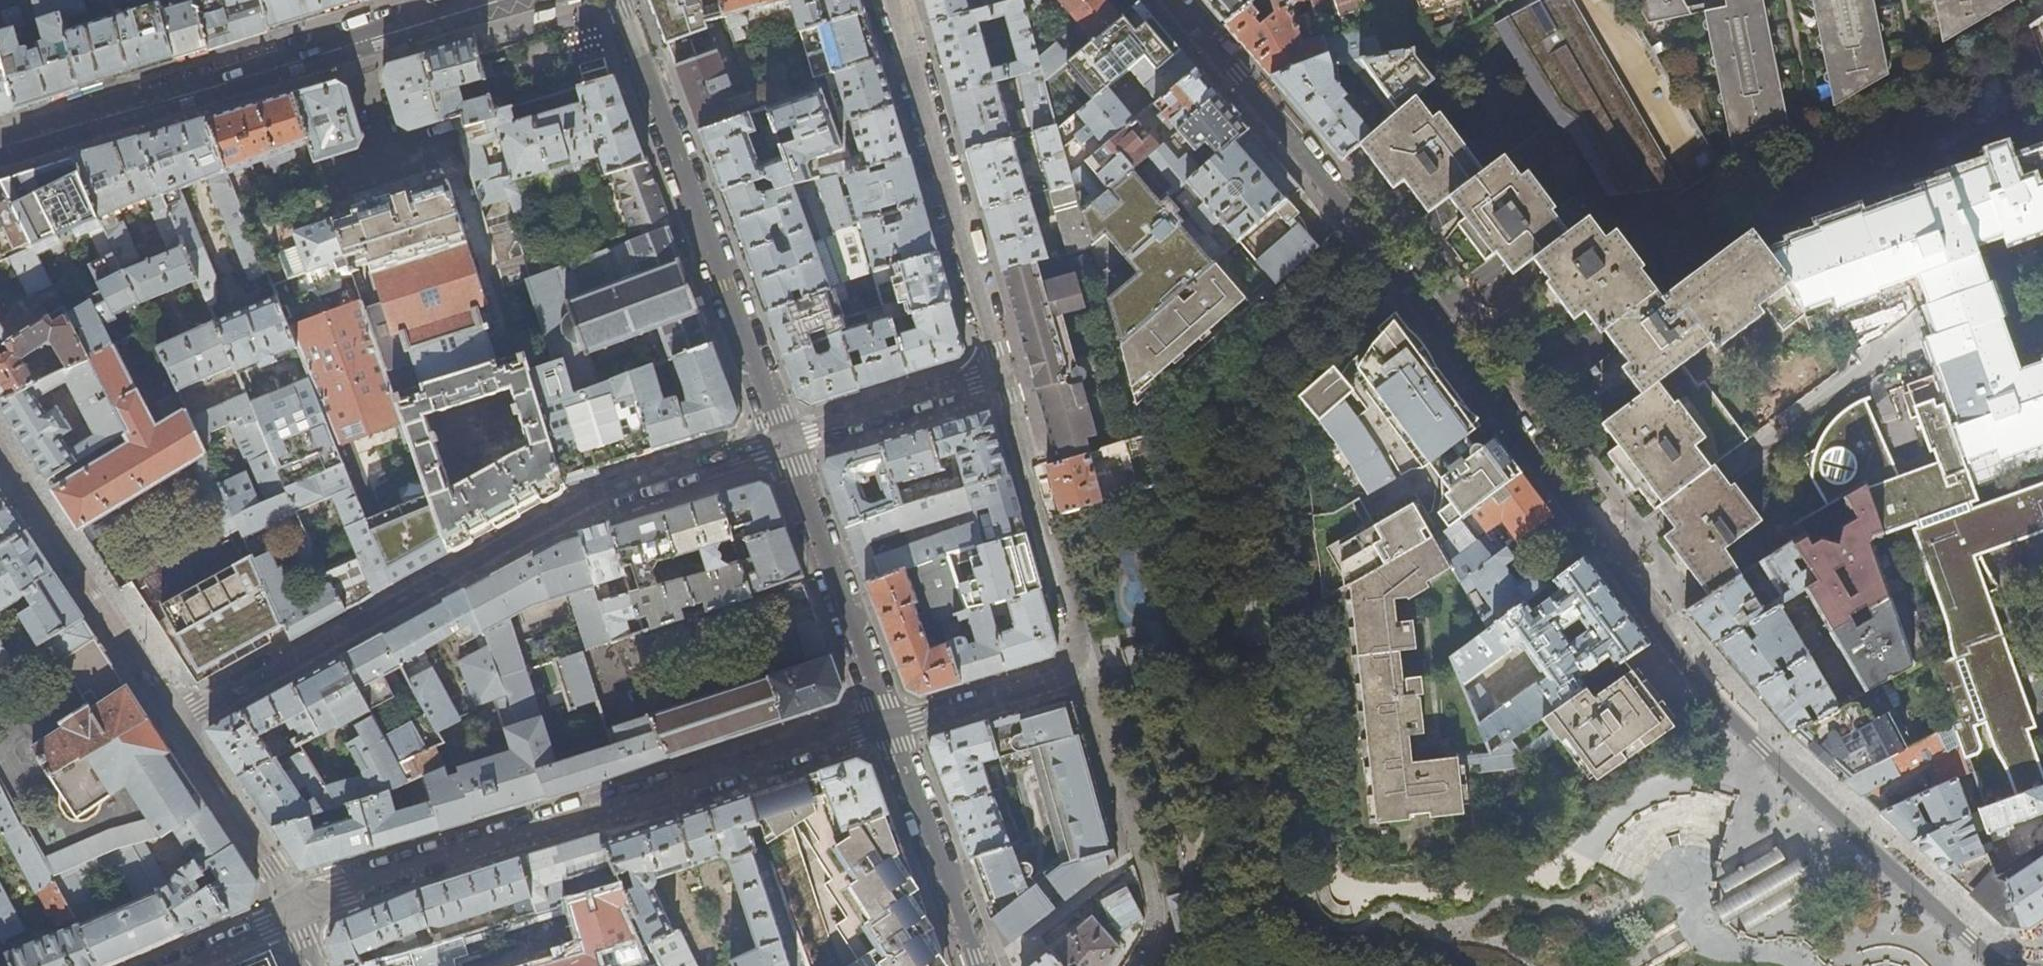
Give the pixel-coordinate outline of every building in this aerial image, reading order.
[(61,15),(57,0),(34,0),(41,21),(61,15)] [(82,0),(57,0),(61,15),(61,17),(84,10),(82,0)] [(159,3),(159,0),(134,0),(137,9),(159,3)] [(262,0),(198,0),(194,1),(208,49),(240,39),(270,30),(262,0)] [(270,30),(319,14),(362,1),(362,0),(262,0),(270,30)] [(667,44),(673,60),(675,66),(698,58),(690,36),(695,34),(709,29),(707,23),(727,17),(721,0),(651,0),(667,44)] [(739,13),(782,0),(721,0),(727,17),(739,13)] [(791,3),(800,32),(802,31),(802,30),(810,28),(818,25),(812,5),(818,4),(824,24),(866,12),(862,0),(790,0),(791,3)] [(962,0),(925,0),(930,18),(931,23),(965,12),(962,0)] [(1024,12),(1021,0),(1007,0),(983,7),(965,12),(931,23),(940,52),(951,92),(997,79),(1019,73),(1040,67),(1024,12)] [(1086,33),(1075,42),(1068,34),(1052,48),(1045,16),(1052,10),(1043,0),(1039,0),(1037,1),(1024,12),(1040,67),(1044,83),(1061,67),(1091,40),(1119,18),(1124,14),(1139,1),(1138,0),(1058,0),(1086,33)] [(1239,0),(1205,0),(1216,13),(1220,17),(1225,23),(1244,6),(1239,0)] [(1244,6),(1225,23),(1252,55),(1270,76),(1328,56),(1322,37),(1317,22),(1311,0),(1252,0),(1244,6)] [(1317,22),(1323,20),(1319,9),(1329,6),(1327,0),(1311,0),(1317,22)] [(1338,13),(1367,8),(1364,0),(1334,0),(1338,13)] [(1478,17),(1506,0),(1472,0),(1478,17)] [(1529,173),(1573,140),(1604,193),(1662,188),(1674,181),(1567,0),(1548,0),(1496,29),(1547,121),(1551,123),(1505,156),(1521,178),(1529,173)] [(1683,0),(1636,0),(1648,21),(1691,13),(1683,0)] [(1762,0),(1705,0),(1707,9),(1704,10),(1734,163),(1787,131),(1762,0)] [(1833,104),(1888,73),(1873,0),(1813,0),(1833,104)] [(1942,41),(2012,0),(1934,0),(1942,41)] [(208,49),(194,1),(176,6),(163,10),(175,59),(186,55),(208,49)] [(1061,67),(1091,102),(1107,88),(1130,69),(1144,57),(1157,71),(1173,58),(1181,51),(1145,9),(1139,1),(1124,14),(1119,18),(1091,40),(1061,67)] [(15,28),(25,24),(19,3),(0,8),(2,15),(0,16),(0,32),(15,28)] [(161,3),(159,3),(137,9),(65,31),(80,89),(124,75),(175,59),(163,10),(161,3)] [(824,24),(818,25),(820,33),(812,35),(810,28),(802,30),(802,31),(815,75),(824,73),(821,62),(828,59),(831,71),(879,58),(872,32),(866,12),(824,24)] [(739,13),(727,17),(734,41),(744,38),(740,26),(748,24),(745,16),(739,13)] [(15,28),(0,32),(0,48),(4,61),(14,58),(19,74),(9,78),(9,79),(17,108),(22,107),(80,89),(65,31),(61,17),(61,15),(41,21),(46,40),(40,41),(39,44),(39,47),(32,49),(31,47),(30,46),(27,46),(21,48),(15,28)] [(2029,27),(2042,68),(2042,17),(2029,27)] [(1373,26),(1322,37),(1328,56),(1330,65),(1337,64),(1359,60),(1382,55),(1373,26)] [(1435,46),(1433,46),(1446,69),(1466,52),(1454,31),(1435,46)] [(450,46),(427,53),(446,118),(452,116),(457,129),(473,124),(486,120),(496,117),(495,112),(490,96),(464,104),(459,86),(480,80),(482,85),(487,83),(479,56),(475,39),(450,46)] [(736,47),(740,59),(744,71),(757,67),(750,43),(736,47)] [(721,65),(740,59),(736,47),(736,45),(698,58),(675,66),(688,101),(700,131),(734,118),(731,110),(726,99),(733,97),(721,65)] [(1429,47),(1382,55),(1359,60),(1397,111),(1416,95),(1434,80),(1418,57),(1431,52),(1429,47)] [(17,108),(9,79),(9,78),(4,61),(0,48),(0,114),(17,108)] [(1194,65),(1181,51),(1173,58),(1157,71),(1144,57),(1130,69),(1157,102),(1197,69),(1194,65)] [(446,120),(446,118),(427,53),(420,56),(391,64),(384,76),(399,124),(411,130),(446,120)] [(1330,65),(1328,56),(1270,76),(1336,152),(1341,159),(1359,144),(1373,132),(1359,117),(1365,112),(1352,96),(1348,95),(1337,84),(1339,83),(1337,64),(1330,65)] [(879,58),(831,71),(826,73),(831,89),(841,87),(846,105),(836,108),(840,121),(894,107),(887,83),(879,58)] [(1044,83),(1040,67),(1019,73),(1035,131),(1055,125),(1044,83)] [(1168,139),(1220,95),(1201,73),(1197,69),(1157,102),(1153,105),(1160,112),(1155,116),(1167,129),(1162,133),(1168,139)] [(733,78),(738,95),(749,92),(750,91),(745,74),(733,78)] [(614,174),(648,164),(629,114),(616,76),(577,87),(582,101),(515,121),(510,107),(495,112),(496,117),(486,120),(491,134),(498,131),(514,182),(599,158),(605,176),(614,174)] [(1013,137),(997,79),(951,92),(959,121),(968,150),(1013,137)] [(292,94),(308,142),(315,160),(355,147),(362,136),(347,88),(337,80),(315,87),(292,94)] [(1134,121),(1107,88),(1091,102),(1078,114),(1086,125),(1073,135),(1075,138),(1072,140),(1077,148),(1093,135),(1103,147),(1134,121)] [(766,108),(770,122),(774,133),(790,127),(795,141),(780,147),(783,156),(792,184),(800,182),(811,179),(807,166),(810,160),(842,149),(834,127),(831,128),(826,114),(829,113),(821,91),(785,102),(766,108)] [(749,92),(738,95),(733,97),(726,99),(731,110),(754,102),(749,92)] [(284,96),(206,119),(227,172),(274,154),(278,163),(292,158),(294,154),(291,148),(308,142),(292,94),(284,96)] [(1235,141),(1250,129),(1235,112),(1220,95),(1168,139),(1163,143),(1191,176),(1216,155),(1217,157),(1235,141)] [(1449,197),(1484,172),(1441,113),(1433,118),(1416,95),(1397,111),(1373,132),(1359,144),(1393,188),(1398,184),(1404,180),(1422,204),(1428,213),(1449,197)] [(894,107),(840,121),(847,144),(856,138),(860,154),(850,157),(851,159),(855,171),(859,170),(868,167),(908,156),(901,132),(894,107)] [(734,118),(700,131),(714,168),(722,191),(751,180),(752,183),(762,179),(772,181),(774,189),(792,184),(783,156),(759,165),(749,139),(755,137),(754,132),(755,132),(748,113),(734,118)] [(173,129),(141,139),(183,241),(185,245),(209,303),(216,301),(213,281),(216,279),(178,189),(211,177),(209,182),(211,188),(209,191),(216,207),(220,208),(248,279),(250,278),(254,287),(264,291),(273,287),(246,218),(227,172),(206,119),(173,129)] [(1157,148),(1134,121),(1103,147),(1069,175),(1072,184),(1080,213),(1131,171),(1157,148)] [(774,133),(770,122),(764,124),(768,134),(764,136),(768,149),(779,145),(774,133)] [(518,275),(490,181),(473,124),(457,129),(482,210),(491,207),(512,277),(518,275)] [(1057,131),(1055,125),(1035,131),(1052,189),(1072,184),(1069,175),(1057,131)] [(1186,181),(1219,220),(1236,240),(1274,209),(1287,199),(1300,187),(1276,159),(1250,129),(1235,141),(1217,157),(1216,155),(1191,176),(1186,181)] [(1024,134),(1013,137),(968,150),(976,179),(984,208),(1030,195),(1046,191),(1045,184),(1028,188),(1019,158),(1031,155),(1024,134)] [(105,149),(75,159),(121,266),(139,259),(122,221),(118,222),(114,212),(149,197),(155,210),(150,211),(166,247),(183,241),(141,139),(105,149)] [(1131,171),(1184,230),(1194,221),(1204,233),(1219,220),(1186,181),(1191,176),(1163,143),(1157,148),(1131,171)] [(1972,241),(1994,233),(2001,231),(2004,241),(2042,228),(2042,147),(2010,159),(2005,145),(1989,150),(1995,165),(1951,181),(1952,185),(1791,243),(1792,246),(1784,249),(1800,295),(1803,304),(1833,294),(1837,304),(1918,275),(1929,305),(1934,319),(1939,333),(1998,313),(1993,298),(1988,285),(1976,252),(1972,241)] [(1698,169),(1710,162),(1703,150),(1691,157),(1698,169)] [(908,156),(868,167),(870,174),(861,176),(859,170),(855,171),(845,174),(859,222),(878,217),(876,210),(895,204),(897,212),(922,204),(915,180),(908,156)] [(1484,172),(1449,197),(1461,213),(1465,219),(1457,224),(1485,261),(1496,253),(1503,261),(1512,274),(1534,259),(1568,233),(1552,212),(1556,209),(1529,173),(1521,178),(1505,156),(1484,172)] [(21,174),(0,181),(17,215),(64,307),(68,314),(96,301),(81,270),(69,276),(59,256),(53,258),(40,231),(52,227),(53,231),(59,229),(57,226),(83,217),(99,273),(121,266),(75,159),(21,174)] [(855,171),(851,159),(818,169),(820,177),(819,177),(820,181),(836,176),(845,174),(855,171)] [(648,164),(614,174),(630,233),(668,218),(665,208),(655,182),(648,164)] [(1184,230),(1131,171),(1080,213),(1089,246),(1090,248),(1104,237),(1138,275),(1106,302),(1117,341),(1211,262),(1184,230)] [(850,224),(836,176),(820,181),(831,215),(836,229),(850,224)] [(819,177),(811,179),(800,182),(810,217),(816,219),(831,215),(820,181),(819,177)] [(422,385),(496,360),(492,345),(487,330),(490,329),(489,325),(493,323),(479,277),(458,211),(448,179),(353,209),(353,212),(344,214),(334,217),(362,297),(367,295),(357,267),(369,263),(379,294),(383,305),(366,310),(387,370),(413,361),(417,372),(422,385)] [(774,189),(762,193),(754,191),(752,183),(751,180),(722,191),(746,255),(767,312),(836,286),(851,277),(837,232),(813,240),(792,184),(774,189)] [(17,215),(0,181),(0,222),(17,215)] [(1030,195),(1037,217),(1047,213),(1049,219),(1059,215),(1069,252),(1089,246),(1080,213),(1072,184),(1052,189),(1046,191),(1030,195)] [(325,190),(246,218),(273,287),(277,295),(296,345),(309,377),(343,463),(358,500),(424,477),(395,394),(387,370),(366,310),(362,297),(334,217),(325,190)] [(1037,217),(1030,195),(984,208),(993,238),(1002,270),(1038,260),(1048,258),(1037,217)] [(1274,283),(1317,246),(1306,233),(1306,228),(1304,222),(1302,219),(1297,214),(1299,213),(1287,199),(1274,209),(1290,230),(1255,259),(1274,283)] [(836,229),(837,232),(851,277),(873,271),(936,252),(930,229),(922,204),(897,212),(900,220),(881,226),(878,217),(859,222),(850,224),(836,229)] [(1435,225),(1452,213),(1445,204),(1428,217),(1435,225)] [(512,277),(491,207),(482,210),(505,288),(520,283),(518,275),(512,277)] [(0,222),(0,259),(10,255),(10,260),(28,298),(13,306),(2,326),(10,340),(64,307),(17,215),(0,222)] [(1568,233),(1534,259),(1544,273),(1550,280),(1546,283),(1561,302),(1573,319),(1584,312),(1600,332),(1604,330),(1628,362),(1621,367),(1626,373),(1642,395),(1658,383),(1710,343),(1717,351),(1764,315),(1758,307),(1791,283),(1771,256),(1752,231),(1662,298),(1641,270),(1644,267),(1616,231),(1606,239),(1589,218),(1568,233)] [(671,358),(674,357),(711,343),(704,323),(700,312),(691,288),(681,261),(678,252),(669,228),(627,244),(638,276),(623,281),(623,279),(619,280),(608,251),(526,281),(553,363),(564,360),(574,394),(601,384),(589,353),(604,348),(604,349),(607,348),(607,346),(622,341),(623,343),(625,342),(625,340),(639,334),(641,336),(644,335),(643,333),(658,328),(659,330),(659,329),(671,358)] [(1090,248),(1106,302),(1138,275),(1104,237),(1090,248)] [(214,315),(209,303),(185,245),(123,270),(139,303),(192,280),(208,318),(214,315)] [(1800,295),(1784,249),(1777,251),(1771,256),(1791,283),(1800,295)] [(936,252),(873,271),(877,284),(892,279),(899,302),(891,304),(891,305),(884,308),(888,320),(892,319),(901,316),(906,314),(951,302),(944,277),(936,252)] [(1052,315),(1047,295),(1049,294),(1050,293),(1052,292),(1052,290),(1053,289),(1053,287),(1052,286),(1051,285),(1050,284),(1049,283),(1047,283),(1045,284),(1044,284),(1043,281),(1038,260),(1002,270),(1005,279),(1035,386),(1038,395),(1082,381),(1081,377),(1083,376),(1084,371),(1084,369),(1082,366),(1080,365),(1076,364),(1067,367),(1052,315)] [(1131,389),(1243,299),(1212,261),(1211,262),(1117,341),(1131,389)] [(873,271),(851,277),(836,286),(767,312),(774,330),(783,353),(813,343),(816,341),(814,335),(810,336),(809,332),(815,330),(819,340),(830,336),(843,332),(847,330),(847,329),(845,324),(844,319),(854,315),(866,312),(884,306),(877,284),(873,271)] [(1084,305),(1075,272),(1043,281),(1044,284),(1045,284),(1047,283),(1049,283),(1050,284),(1051,285),(1052,286),(1053,287),(1053,289),(1052,290),(1052,292),(1050,293),(1049,294),(1047,295),(1052,315),(1084,305)] [(1800,295),(1791,283),(1758,307),(1764,315),(1717,351),(1710,343),(1658,383),(1674,404),(1677,402),(1705,438),(1694,446),(1710,468),(1715,464),(1725,456),(1726,457),(1747,441),(1704,384),(1725,368),(1723,365),(1776,324),(1783,333),(1807,315),(1803,304),(1800,295)] [(277,295),(216,319),(234,364),(237,370),(258,361),(260,365),(277,358),(275,354),(296,345),(277,295)] [(951,302),(906,314),(908,320),(913,318),(917,328),(906,332),(901,316),(892,319),(908,373),(934,365),(959,357),(964,348),(951,302)] [(884,308),(884,306),(866,312),(869,322),(847,329),(847,330),(843,332),(849,353),(860,350),(863,361),(853,364),(860,388),(902,375),(908,373),(892,319),(888,320),(884,308)] [(64,307),(10,340),(0,347),(0,401),(38,383),(23,358),(50,341),(67,369),(90,358),(88,355),(68,314),(64,307)] [(2019,370),(1998,313),(1939,333),(1929,337),(1952,401),(1958,416),(1956,417),(1959,425),(1956,426),(1967,456),(1993,447),(1996,458),(2042,441),(2042,362),(2019,370)] [(855,321),(854,315),(844,319),(845,324),(855,321)] [(1296,397),(1370,500),(1410,472),(1422,470),(1430,465),(1437,474),(1436,495),(1425,503),(1421,497),(1345,539),(1349,582),(1433,535),(1435,539),(1444,533),(1459,521),(1477,507),(1476,506),(1522,474),(1517,467),(1497,441),(1486,449),(1483,447),(1481,447),(1478,446),(1475,447),(1472,442),(1468,437),(1481,428),(1458,396),(1440,371),(1436,358),(1432,353),(1421,339),(1413,331),(1406,325),(1397,315),(1381,329),(1296,397)] [(216,319),(157,344),(168,367),(177,388),(203,377),(205,382),(211,380),(209,375),(234,364),(216,319)] [(10,340),(2,326),(0,324),(0,347),(10,340)] [(145,378),(168,367),(157,344),(149,327),(125,338),(145,378)] [(843,332),(830,336),(833,345),(831,350),(820,353),(816,352),(813,343),(783,353),(793,380),(799,396),(812,402),(828,398),(860,388),(853,364),(849,353),(843,332)] [(711,343),(674,357),(686,390),(687,399),(679,401),(678,397),(677,397),(665,400),(653,364),(631,373),(654,450),(735,426),(742,413),(729,379),(715,342),(711,343)] [(88,355),(90,358),(126,429),(46,478),(51,486),(65,509),(79,530),(191,460),(224,535),(240,527),(234,515),(220,483),(203,446),(190,417),(179,392),(157,402),(166,422),(154,429),(113,344),(88,355)] [(565,487),(564,484),(530,371),(524,351),(496,360),(422,385),(395,394),(424,477),(435,511),(449,551),(463,543),(506,520),(565,487)] [(67,369),(57,374),(48,378),(38,383),(0,401),(0,407),(16,432),(46,478),(126,429),(90,358),(67,369)] [(553,363),(530,371),(564,484),(573,481),(599,472),(597,467),(644,453),(654,450),(631,373),(601,384),(574,394),(564,360),(553,363)] [(46,373),(48,378),(57,374),(54,369),(46,373)] [(309,377),(250,401),(285,487),(343,463),(309,377)] [(1987,593),(2000,589),(1981,558),(1976,559),(1972,549),(1996,541),(1998,547),(2042,531),(2042,483),(1971,508),(1970,502),(1977,500),(1972,484),(1952,427),(1956,426),(1959,425),(1956,417),(1949,419),(1943,404),(1935,380),(1903,392),(1912,417),(1918,415),(1931,450),(1934,449),(1941,466),(1906,478),(1870,396),(1856,403),(1843,411),(1832,422),(1827,429),(1819,443),(1821,446),(1803,456),(1815,476),(1813,477),(1829,505),(1843,496),(1865,484),(1883,536),(1917,524),(1919,530),(1913,532),(1946,620),(1951,647),(1956,658),(1931,667),(1951,724),(1963,760),(1975,756),(1977,754),(1980,751),(1981,747),(1980,744),(1975,729),(1986,725),(1995,750),(2008,770),(2017,797),(2042,788),(2042,776),(2031,742),(2027,730),(2035,727),(1987,593)] [(1095,433),(1082,381),(1038,395),(1055,453),(1058,462),(1091,452),(1086,436),(1095,433)] [(1658,383),(1642,395),(1602,425),(1618,446),(1607,454),(1630,484),(1635,491),(1639,489),(1655,509),(1659,506),(1710,468),(1694,446),(1705,438),(1677,402),(1674,404),(1658,383)] [(246,392),(190,417),(203,446),(205,445),(207,443),(209,439),(209,435),(209,432),(228,423),(247,462),(248,461),(268,501),(288,493),(285,487),(250,401),(246,392)] [(932,428),(943,465),(949,463),(948,457),(957,454),(967,487),(1010,474),(992,410),(961,419),(932,428)] [(907,436),(883,443),(897,485),(945,471),(943,465),(932,428),(907,436)] [(1144,435),(1091,452),(1093,462),(1121,454),(1128,480),(1107,487),(1108,490),(1102,492),(1105,499),(1158,483),(1144,435)] [(899,492),(897,485),(883,443),(830,459),(828,462),(825,469),(834,492),(847,527),(904,506),(899,492)] [(1093,462),(1091,452),(1058,462),(1047,466),(1048,469),(1061,513),(1105,499),(1102,492),(1093,462)] [(343,463),(285,487),(288,493),(295,510),(332,494),(359,558),(326,572),(344,610),(382,589),(391,584),(375,542),(358,500),(343,463)] [(1710,468),(1659,506),(1667,516),(1675,527),(1731,485),(1723,475),(1715,464),(1710,468)] [(245,472),(220,483),(234,515),(261,504),(245,472)] [(1010,474),(967,487),(984,544),(1026,532),(1017,497),(1010,474)] [(1526,479),(1522,474),(1476,506),(1477,507),(1459,521),(1444,533),(1460,555),(1449,563),(1451,567),(1461,583),(1501,552),(1484,531),(1500,519),(1517,540),(1552,514),(1526,479)] [(910,489),(899,492),(904,506),(951,491),(947,479),(932,484),(931,480),(910,487),(910,489)] [(724,492),(719,494),(730,529),(746,524),(747,529),(743,530),(745,537),(784,525),(774,498),(769,485),(760,481),(724,492)] [(1679,555),(1709,596),(1742,574),(1723,549),(1761,521),(1733,484),(1731,485),(1675,527),(1665,536),(1673,547),(1679,555)] [(1822,590),(1811,597),(1831,631),(1855,616),(1859,614),(1844,588),(1856,581),(1870,607),(1872,606),(1889,596),(1869,546),(1873,540),(1883,537),(1883,536),(1865,484),(1843,496),(1857,517),(1844,525),(1839,542),(1821,539),(1814,543),(1809,535),(1794,544),(1801,556),(1808,567),(1816,580),(1822,590)] [(948,553),(984,544),(967,487),(951,491),(904,506),(847,527),(857,555),(868,583),(907,568),(916,565),(948,553)] [(26,530),(0,491),(0,546),(26,530)] [(243,535),(296,513),(295,510),(288,493),(268,501),(261,504),(234,515),(240,527),(243,535)] [(632,565),(639,590),(629,592),(637,617),(637,618),(646,616),(650,628),(683,617),(680,608),(702,601),(705,610),(745,597),(751,595),(742,569),(740,560),(727,564),(720,561),(721,558),(720,554),(718,550),(721,542),(733,539),(730,529),(719,494),(673,508),(617,525),(610,527),(622,568),(632,565)] [(435,511),(375,542),(391,584),(398,580),(449,551),(435,511)] [(1562,528),(1552,514),(1517,540),(1526,552),(1562,528)] [(622,568),(610,527),(608,522),(604,523),(579,531),(593,577),(594,584),(624,575),(622,568)] [(800,569),(784,525),(745,537),(734,540),(740,560),(742,569),(751,595),(782,585),(803,578),(800,569)] [(26,530),(0,546),(0,554),(23,590),(53,571),(39,551),(26,530)] [(504,621),(560,591),(593,577),(579,531),(564,536),(551,543),(494,573),(444,600),(384,633),(401,665),(412,685),(423,705),(427,712),(437,731),(460,719),(423,651),(454,633),(460,645),(477,636),(504,621)] [(1026,532),(984,544),(948,553),(968,609),(992,604),(1008,600),(1043,590),(1031,549),(1026,532)] [(318,624),(344,610),(326,572),(308,534),(291,542),(314,591),(294,603),(278,568),(274,570),(266,553),(254,559),(287,634),(290,640),(318,624)] [(1459,757),(1456,758),(1412,763),(1409,736),(1424,734),(1420,698),(1419,698),(1418,696),(1424,695),(1422,677),(1406,679),(1407,681),(1403,681),(1400,652),(1417,650),(1413,622),(1396,624),(1394,601),(1404,594),(1406,597),(1428,586),(1425,581),(1451,567),(1449,563),(1443,553),(1440,547),(1435,539),(1433,535),(1349,582),(1377,823),(1411,819),(1411,814),(1431,812),(1431,817),(1466,813),(1460,766),(1459,757)] [(1793,561),(1801,556),(1794,544),(1792,542),(1763,561),(1787,599),(1816,580),(1808,567),(1800,573),(1793,561)] [(1445,545),(1440,547),(1443,553),(1449,550),(1445,545)] [(1505,549),(1501,552),(1461,583),(1466,592),(1474,586),(1484,600),(1475,608),(1487,630),(1524,602),(1542,589),(1537,582),(1535,582),(1524,581),(1516,586),(1503,565),(1512,558),(1505,549)] [(254,559),(251,553),(147,609),(198,687),(262,648),(277,640),(287,634),(254,559)] [(948,553),(916,565),(936,621),(944,619),(944,617),(968,609),(948,553)] [(26,595),(23,590),(0,554),(0,611),(26,595)] [(1607,657),(1615,667),(1624,661),(1649,644),(1616,600),(1584,557),(1553,581),(1559,590),(1531,611),(1524,602),(1487,630),(1450,658),(1461,685),(1520,643),(1544,677),(1477,724),(1485,741),(1496,734),(1502,744),(1543,716),(1586,687),(1579,677),(1607,657)] [(907,568),(868,583),(877,609),(907,690),(921,697),(961,685),(949,640),(931,647),(915,603),(919,601),(907,568)] [(31,632),(40,648),(46,644),(84,619),(62,585),(53,571),(23,590),(26,595),(34,607),(21,615),(31,632)] [(1742,574),(1709,596),(1686,611),(1700,627),(1715,645),(1741,628),(1736,619),(1744,613),(1750,622),(1775,607),(1765,592),(1755,598),(1750,590),(1755,587),(1746,572),(1742,574)] [(593,577),(560,591),(579,655),(552,665),(569,712),(596,702),(612,747),(657,731),(649,714),(611,641),(599,601),(594,584),(593,577)] [(818,617),(803,578),(782,585),(810,663),(832,656),(818,617)] [(1759,636),(1786,619),(1783,615),(1811,597),(1822,590),(1816,580),(1787,599),(1775,607),(1750,622),(1759,636)] [(810,663),(782,585),(751,595),(745,597),(771,674),(810,663)] [(1016,627),(998,631),(1008,670),(1053,657),(1059,647),(1051,619),(1043,590),(1008,600),(1016,627)] [(631,618),(637,617),(629,592),(599,601),(611,641),(630,635),(633,625),(631,618)] [(1914,665),(1889,596),(1872,606),(1877,615),(1860,625),(1855,616),(1831,631),(1863,687),(1841,699),(1843,703),(1879,684),(1906,670),(1914,665)] [(998,631),(992,604),(968,609),(944,617),(944,619),(949,640),(961,685),(982,678),(1008,670),(998,631)] [(86,705),(125,681),(109,656),(101,645),(84,619),(46,644),(86,705)] [(1786,619),(1759,636),(1750,642),(1741,628),(1715,645),(1733,666),(1752,689),(1782,671),(1776,661),(1783,656),(1790,667),(1808,656),(1786,619)] [(541,722),(504,621),(477,636),(482,648),(459,661),(476,705),(490,700),(506,735),(541,722)] [(40,648),(31,632),(7,647),(0,636),(0,674),(13,666),(25,658),(40,648)] [(376,637),(341,656),(370,709),(395,695),(385,674),(401,665),(384,633),(376,637)] [(367,720),(374,717),(370,709),(341,656),(303,677),(294,682),(322,733),(323,733),(338,726),(339,727),(364,714),(367,720)] [(810,711),(838,702),(844,688),(842,683),(832,656),(810,663),(771,674),(769,675),(770,676),(649,714),(657,731),(671,756),(790,717),(810,711)] [(1837,706),(1808,656),(1790,667),(1795,677),(1788,681),(1782,671),(1752,689),(1785,726),(1790,732),(1837,706)] [(13,666),(0,674),(0,688),(31,667),(25,658),(13,666)] [(1543,716),(1549,724),(1560,740),(1565,737),(1579,757),(1575,761),(1586,777),(1591,774),(1595,780),(1625,759),(1619,751),(1638,738),(1643,746),(1673,726),(1666,717),(1631,669),(1624,661),(1615,667),(1586,687),(1543,716)] [(1919,673),(1914,665),(1906,670),(1910,678),(1919,673)] [(125,681),(86,705),(60,723),(63,728),(32,749),(49,778),(81,759),(149,718),(136,698),(125,681)] [(322,733),(294,682),(260,701),(243,710),(226,719),(208,729),(224,753),(240,776),(273,759),(258,733),(287,718),(292,728),(295,726),(299,734),(292,738),(296,746),(322,733)] [(1464,691),(1474,716),(1492,704),(1478,683),(1464,691)] [(1912,744),(1879,684),(1843,703),(1837,706),(1790,732),(1792,734),(1811,752),(1843,780),(1912,744)] [(423,705),(412,685),(407,688),(418,708),(423,705)] [(1066,899),(1117,859),(1075,710),(1072,699),(1067,701),(1066,698),(1065,695),(995,715),(987,717),(999,757),(1027,748),(1062,862),(1047,874),(1062,893),(1066,899)] [(397,729),(384,736),(398,763),(443,743),(437,731),(427,712),(397,729)] [(1459,757),(1460,766),(1482,763),(1484,775),(1494,774),(1495,783),(1506,782),(1513,779),(1539,761),(1525,740),(1549,724),(1543,716),(1502,744),(1489,752),(1490,754),(1478,755),(1457,752),(1456,758),(1459,757)] [(374,717),(367,720),(356,726),(357,728),(359,727),(363,735),(348,743),(364,773),(327,787),(339,806),(348,803),(360,800),(383,792),(390,789),(422,774),(446,763),(453,760),(443,743),(398,763),(384,736),(374,717)] [(999,757),(987,717),(932,734),(927,746),(937,771),(949,804),(991,791),(981,762),(999,757)] [(200,797),(149,718),(81,759),(104,798),(124,785),(147,820),(157,836),(174,829),(208,807),(200,797)] [(558,767),(541,722),(506,735),(515,755),(460,771),(461,777),(451,780),(446,763),(422,774),(432,802),(441,829),(457,824),(470,821),(494,814),(549,798),(585,787),(616,776),(671,756),(657,731),(612,747),(558,767)] [(1963,760),(1951,724),(1912,744),(1843,780),(1858,793),(1860,796),(1936,758),(1947,780),(1967,771),(1963,761),(1963,760)] [(276,757),(273,759),(240,776),(257,803),(273,827),(310,816),(339,806),(327,787),(303,751),(289,759),(295,768),(287,773),(276,757)] [(98,803),(104,798),(81,759),(49,778),(58,794),(57,801),(57,806),(58,810),(60,814),(64,818),(67,820),(70,821),(74,822),(79,821),(84,820),(88,819),(92,816),(94,814),(96,811),(97,809),(98,806),(98,803)] [(882,793),(871,765),(858,759),(821,771),(829,792),(843,831),(845,830),(883,815),(889,813),(882,793)] [(1986,809),(1968,759),(1963,761),(1967,771),(1947,780),(1879,813),(1907,838),(1910,841),(1937,830),(1932,822),(1928,822),(1926,823),(1915,804),(1922,800),(1939,829),(1969,815),(1980,811),(1986,809)] [(760,825),(761,829),(824,806),(820,794),(829,792),(821,771),(813,773),(765,789),(750,794),(760,825)] [(4,834),(36,892),(39,891),(58,925),(67,921),(73,925),(7,952),(14,965),(102,965),(78,923),(52,878),(43,860),(41,856),(29,836),(28,836),(0,786),(0,833),(4,834)] [(1989,835),(2036,817),(2042,814),(2042,788),(2017,797),(1986,809),(1980,811),(1987,829),(1989,835)] [(383,792),(360,800),(374,849),(391,844),(441,829),(432,802),(396,812),(390,789),(383,792)] [(1721,853),(1737,798),(1717,793),(1691,790),(1691,794),(1669,796),(1669,800),(1652,805),(1635,815),(1621,826),(1606,848),(1649,870),(1663,854),(1672,848),(1681,846),(1690,845),(1698,847),(1721,853)] [(991,791),(949,804),(959,831),(970,858),(1011,845),(991,791)] [(753,852),(758,851),(750,828),(760,825),(750,794),(698,810),(687,813),(674,816),(696,865),(723,857),(730,862),(759,948),(730,960),(733,965),(791,965),(753,852)] [(360,800),(348,803),(351,817),(338,821),(337,818),(332,820),(332,823),(314,828),(310,816),(273,827),(302,870),(362,853),(374,849),(360,800)] [(212,813),(208,807),(174,829),(186,848),(188,847),(195,858),(200,866),(233,845),(226,836),(218,823),(212,813)] [(1980,811),(1969,815),(1976,833),(1987,829),(1980,811)] [(934,934),(930,928),(909,900),(917,894),(912,886),(907,879),(898,856),(883,815),(845,830),(843,831),(849,845),(847,847),(870,882),(855,892),(879,928),(865,939),(876,953),(887,945),(898,959),(888,965),(945,965),(926,939),(934,934)] [(1981,845),(1976,833),(1969,815),(1939,829),(1937,830),(1910,841),(1913,844),(1941,869),(1984,852),(1981,845)] [(674,930),(653,886),(655,885),(657,883),(657,878),(658,876),(696,865),(674,816),(656,820),(652,821),(599,833),(618,874),(619,874),(631,870),(637,887),(626,891),(626,892),(640,923),(650,943),(678,931),(677,929),(674,930)] [(2036,817),(1989,835),(1991,841),(1994,849),(1998,862),(2011,857),(2005,841),(2001,841),(2003,834),(2006,833),(2010,835),(2015,833),(2017,829),(2038,820),(2036,817)] [(71,870),(96,859),(118,849),(133,846),(145,841),(157,836),(147,820),(121,826),(41,856),(43,860),(63,851),(71,870)] [(2040,846),(2042,844),(2042,823),(2039,825),(2040,827),(2033,832),(2039,847),(2040,846)] [(526,855),(519,857),(530,891),(545,886),(550,901),(535,906),(537,913),(572,903),(586,899),(598,895),(624,888),(619,874),(618,874),(599,833),(526,855)] [(133,846),(156,885),(169,880),(145,841),(133,846)] [(1991,841),(1981,845),(1984,852),(1986,852),(1994,849),(1991,841)] [(200,866),(203,871),(210,867),(218,880),(211,884),(230,915),(250,907),(257,883),(249,870),(233,845),(200,866)] [(1053,901),(1031,873),(1033,871),(1034,869),(1035,866),(1035,864),(1033,860),(1031,859),(1027,858),(1025,858),(1022,860),(1013,853),(1011,845),(970,858),(978,879),(989,909),(1010,936),(1014,941),(1058,906),(1053,901)] [(52,878),(78,923),(101,912),(81,878),(117,863),(136,895),(158,887),(156,885),(133,846),(118,849),(96,859),(71,870),(52,878)] [(1726,897),(1712,906),(1716,912),(1722,923),(1736,915),(1746,932),(1807,897),(1797,880),(1806,876),(1796,858),(1786,863),(1777,847),(1717,881),(1726,897)] [(71,870),(63,851),(43,860),(52,878),(71,870)] [(2021,926),(2006,884),(1995,875),(1986,852),(1984,852),(1941,869),(1951,878),(2004,925),(2021,926)] [(440,882),(428,886),(440,922),(441,926),(515,903),(519,919),(537,913),(535,906),(530,891),(519,857),(440,882)] [(169,880),(156,885),(158,887),(185,934),(209,923),(230,915),(211,884),(203,871),(200,866),(195,858),(174,871),(171,878),(169,880)] [(2016,876),(2010,866),(2002,872),(2006,884),(2021,926),(2029,927),(2042,917),(2042,858),(2016,876)] [(1,942),(25,930),(0,883),(0,939),(1,942)] [(329,945),(338,965),(353,965),(370,961),(365,951),(440,922),(428,886),(417,890),(372,908),(339,922),(329,945)] [(78,923),(102,965),(107,965),(128,957),(185,934),(158,887),(136,895),(101,912),(78,923)] [(624,888),(598,895),(602,909),(590,913),(586,899),(572,903),(586,953),(542,965),(648,965),(630,927),(640,923),(626,892),(626,891),(624,888)] [(1186,889),(1169,894),(1179,931),(1196,926),(1186,889)] [(1064,965),(1067,965),(1073,962),(1076,965),(1108,965),(1120,948),(1092,917),(1051,949),(1064,965)] [(678,931),(650,943),(659,963),(660,965),(695,965),(678,931)] [(381,965),(440,965),(445,964),(446,965),(490,965),(480,934),(434,948),(433,944),(378,959),(381,965)] [(1051,949),(1030,965),(1064,965),(1051,949)] [(271,950),(232,965),(277,965),(271,950)]
